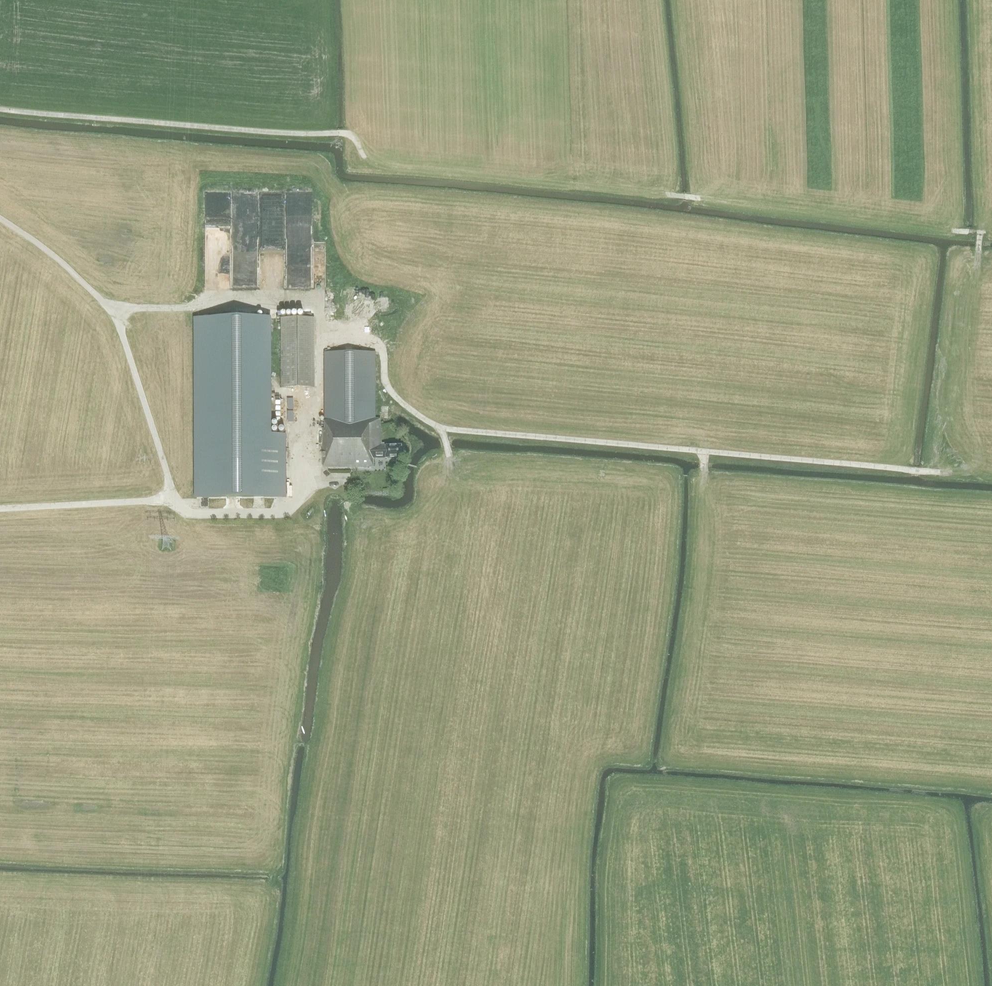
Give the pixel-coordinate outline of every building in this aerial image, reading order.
[(314,317),(281,317),(281,387),(314,387),(314,317)] [(283,498),(283,423),(267,423),(266,318),(193,318),(194,498),(283,498)] [(325,443),(323,443),(323,467),(374,467),(374,459),(402,459),(402,446),(385,446),(385,444),(382,444),(380,419),(375,419),(375,352),(325,352),(325,443)]
